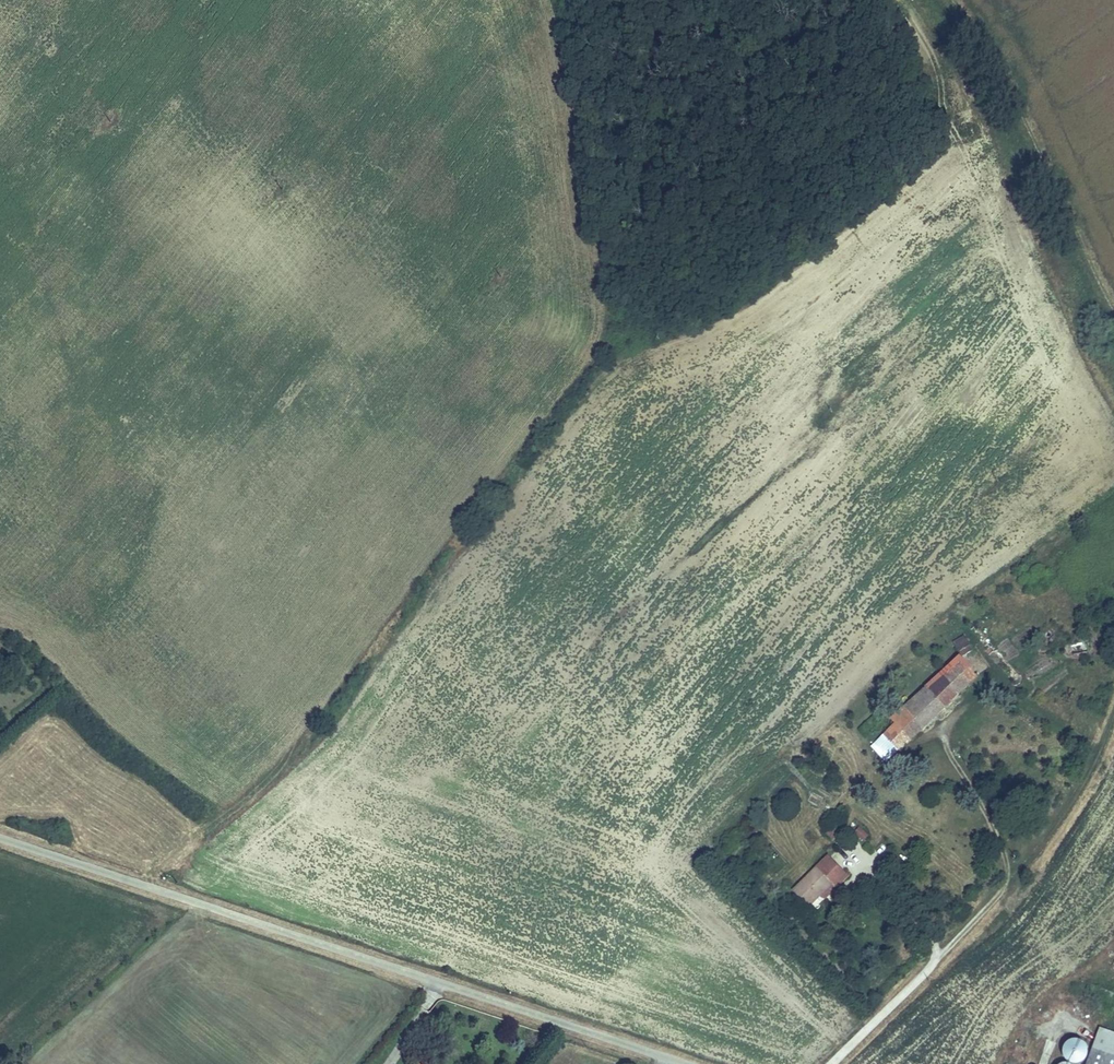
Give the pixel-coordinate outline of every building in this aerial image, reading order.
[(960,654),(952,662),(970,681),(978,674),(960,654)] [(952,662),(904,705),(920,724),(921,725),(970,681),(952,662)] [(892,716),(897,721),(906,731),(910,733),(920,724),(904,705),(892,716)] [(906,731),(897,721),(871,745),(879,753),(882,750),(887,755),(899,744),(896,740),(906,731)] [(835,887),(839,891),(851,878),(829,858),(795,894),(812,910),(823,899),(835,887)] [(828,903),(839,891),(835,887),(823,899),(828,903)] [(790,959),(780,970),(789,979),(800,968),(790,959)] [(1101,1027),(1087,1063),(1113,1063),(1113,1032),(1101,1027)] [(1088,1043),(1083,1039),(1076,1039),(1070,1042),(1067,1047),(1067,1054),(1071,1059),(1078,1062),(1084,1060),(1089,1056),(1090,1049),(1088,1043)]
